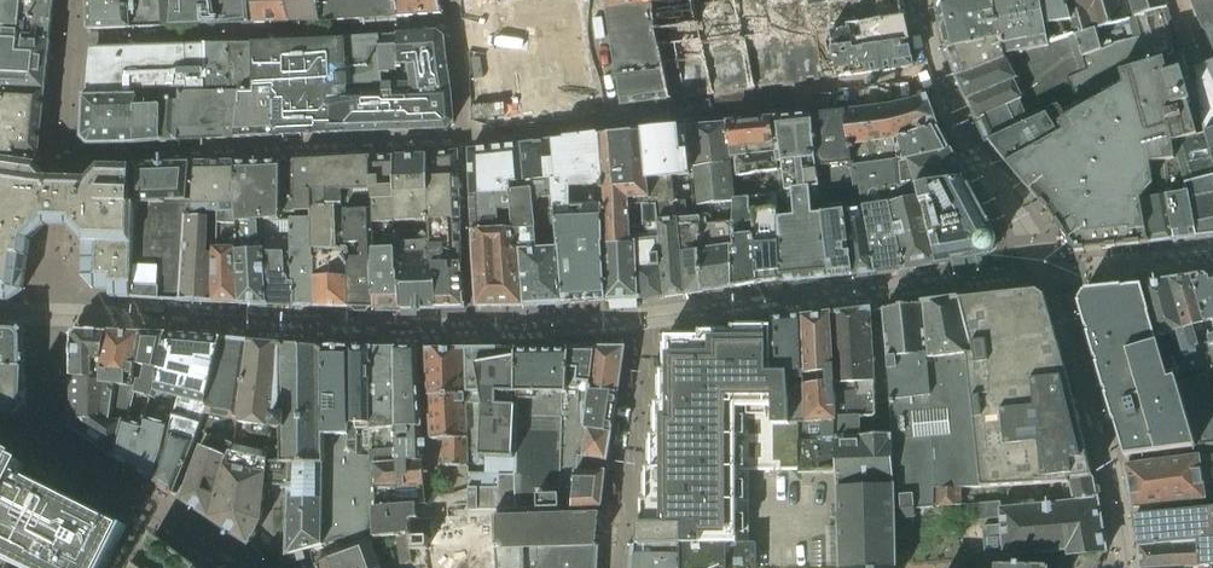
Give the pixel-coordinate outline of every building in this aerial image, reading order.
[(22,28),(26,41),(50,43),(52,19),(54,0),(0,0),(0,26),(22,28)] [(88,29),(131,28),(129,0),(87,0),(88,29)] [(131,28),(162,26),(160,0),(129,0),(131,28)] [(162,26),(171,26),(172,0),(160,0),(162,26)] [(171,26),(217,23),(250,22),(248,0),(172,0),(171,26)] [(289,22),(287,0),(250,0),(253,22),(289,22)] [(289,22),(306,22),(305,0),(287,0),(289,22)] [(306,22),(322,22),(321,0),(305,0),(306,22)] [(322,22),(348,20),(347,0),(321,0),(322,22)] [(348,20),(375,18),(374,0),(347,0),(348,20)] [(375,18),(400,17),(398,0),(374,0),(375,18)] [(400,17),(442,14),(440,0),(398,0),(400,17)] [(478,118),(593,102),(579,0),(461,0),(478,118)] [(651,0),(606,0),(608,11),(651,4),(651,0)] [(940,10),(944,26),(949,51),(1003,39),(995,0),(951,0),(946,1),(940,10)] [(1045,112),(1077,97),(1068,79),(1086,70),(1081,56),(1081,53),(1076,34),(1074,34),(1066,36),(1067,38),(1049,43),(1041,0),(995,0),(1003,39),(1007,56),(1002,58),(1012,68),(1024,62),(1027,75),(1045,112)] [(1067,0),(1041,0),(1049,43),(1067,38),(1066,36),(1063,22),(1071,21),(1072,21),(1067,0)] [(1096,30),(1132,19),(1126,0),(1067,0),(1072,21),(1071,21),(1074,34),(1076,34),(1081,53),(1101,47),(1096,30)] [(1133,15),(1167,5),(1166,0),(1129,0),(1133,15)] [(1205,32),(1212,28),(1212,0),(1192,0),(1205,32)] [(1135,17),(1140,37),(1141,36),(1147,62),(1182,52),(1167,5),(1133,15),(1134,17),(1135,17)] [(831,33),(834,48),(854,45),(854,50),(870,47),(909,41),(904,17),(860,24),(849,26),(850,30),(831,33)] [(45,91),(50,43),(26,41),(22,28),(0,26),(0,88),(45,91)] [(438,33),(397,36),(400,67),(447,61),(445,38),(438,33)] [(401,75),(400,67),(397,36),(380,37),(348,39),(348,40),(352,87),(393,84),(401,75)] [(1101,47),(1081,53),(1081,56),(1086,70),(1068,79),(1077,97),(1045,112),(1047,114),(989,142),(988,142),(1005,163),(1058,133),(1055,126),(1124,84),(1120,70),(1147,62),(1141,36),(1140,37),(1114,44),(1101,49),(1101,47)] [(958,78),(1002,58),(1007,56),(1003,39),(949,51),(958,78)] [(348,40),(254,44),(254,92),(274,91),(275,136),(348,132),(448,129),(455,122),(451,88),(447,63),(447,61),(400,67),(401,75),(393,84),(352,87),(348,40)] [(838,77),(913,67),(909,41),(870,47),(854,50),(854,45),(834,48),(838,77)] [(204,45),(175,46),(176,65),(206,64),(206,44),(204,44),(204,45)] [(206,44),(206,64),(207,92),(232,92),(230,44),(206,44)] [(254,92),(254,44),(230,44),(232,92),(237,92),(254,92)] [(138,94),(162,92),(179,92),(207,92),(206,64),(176,65),(175,46),(100,48),(100,49),(89,60),(88,60),(85,97),(138,96),(138,94)] [(1151,164),(1164,162),(1182,159),(1179,141),(1198,136),(1193,119),(1189,102),(1191,101),(1185,82),(1191,80),(1182,52),(1147,62),(1120,70),(1124,84),(1055,126),(1058,133),(1005,163),(1006,164),(1006,163),(1031,191),(1041,203),(1040,203),(1042,205),(1047,210),(1056,221),(1055,222),(1062,233),(1063,234),(1063,233),(1069,241),(1068,242),(1076,253),(1085,252),(1085,251),(1099,249),(1107,248),(1108,249),(1117,248),(1117,247),(1127,246),(1127,247),(1138,246),(1141,246),(1141,245),(1149,244),(1142,200),(1154,184),(1153,177),(1151,164)] [(1002,58),(958,78),(968,100),(1002,85),(1015,80),(1027,75),(1024,62),(1012,68),(1002,58)] [(1045,112),(1027,75),(1015,80),(1002,85),(1012,104),(979,120),(989,142),(1047,114),(1045,112)] [(1002,85),(968,100),(978,120),(979,120),(1012,104),(1002,85)] [(0,88),(0,122),(42,124),(45,91),(0,88)] [(274,91),(254,92),(237,92),(238,138),(275,136),(274,91)] [(138,94),(138,96),(136,144),(162,142),(162,92),(138,94)] [(179,92),(162,92),(162,142),(178,141),(179,92)] [(232,92),(207,92),(179,92),(178,141),(238,138),(237,92),(232,92)] [(90,145),(136,144),(138,96),(85,97),(83,138),(90,145)] [(817,159),(820,193),(850,190),(854,189),(851,166),(896,160),(894,140),(899,139),(898,138),(937,126),(937,125),(927,97),(910,102),(892,106),(882,108),(813,115),(817,159)] [(817,159),(813,115),(777,118),(783,162),(817,159)] [(783,162),(777,118),(772,120),(777,153),(780,172),(781,171),(784,193),(785,200),(791,206),(795,205),(795,217),(780,218),(781,243),(783,282),(830,278),(822,214),(820,193),(817,159),(783,162)] [(735,158),(777,153),(772,120),(728,124),(731,158),(735,158)] [(42,124),(0,122),(0,156),(38,158),(42,124)] [(696,167),(727,163),(723,124),(692,127),(696,167)] [(732,163),(734,178),(737,178),(735,158),(731,158),(728,124),(723,124),(727,163),(732,163)] [(894,140),(896,160),(896,164),(951,151),(937,126),(898,138),(899,139),(894,140)] [(679,176),(681,201),(693,200),(692,191),(698,191),(696,167),(692,127),(644,132),(648,175),(648,180),(679,176)] [(1204,133),(1212,166),(1212,130),(1204,133)] [(611,178),(648,175),(644,132),(607,135),(611,178)] [(1204,133),(1198,136),(1179,141),(1182,159),(1197,237),(1212,235),(1212,166),(1204,133)] [(607,135),(601,136),(608,300),(640,299),(637,242),(632,242),(630,205),(643,205),(644,229),(651,229),(648,180),(648,175),(611,178),(607,135)] [(555,182),(564,304),(576,303),(608,300),(601,136),(553,141),(524,145),(470,151),(472,196),(511,194),(510,184),(528,181),(551,177),(551,183),(555,182)] [(921,267),(937,264),(917,185),(964,178),(951,151),(896,164),(899,184),(886,185),(905,269),(921,267)] [(394,203),(395,224),(461,221),(459,176),(457,152),(428,156),(392,158),(393,203),(394,203)] [(780,172),(777,153),(735,158),(737,178),(780,172)] [(33,239),(47,226),(70,227),(84,241),(84,243),(83,277),(96,290),(111,291),(111,297),(133,298),(136,204),(132,204),(132,202),(132,167),(100,166),(88,179),(48,178),(38,165),(38,158),(0,156),(0,304),(0,300),(9,302),(24,290),(32,240),(33,239)] [(296,162),(295,162),(296,210),(314,210),(314,206),(314,191),(342,190),(342,191),(373,190),(372,159),(370,159),(370,158),(296,163),(296,162)] [(372,159),(373,190),(374,232),(395,231),(395,224),(394,203),(393,203),(392,158),(372,159)] [(1197,237),(1182,159),(1164,162),(1166,196),(1174,240),(1197,237)] [(860,189),(876,273),(905,269),(886,185),(899,184),(896,164),(896,160),(851,166),(854,189),(860,189)] [(181,301),(213,302),(214,286),(214,253),(217,239),(217,223),(237,223),(236,162),(197,163),(194,201),(194,216),(185,216),(181,301)] [(237,223),(265,223),(281,223),(279,162),(236,162),(237,223)] [(279,162),(281,223),(293,223),(292,210),(296,210),(295,162),(279,162)] [(1149,244),(1174,240),(1166,196),(1164,162),(1151,164),(1153,177),(1158,177),(1160,197),(1142,200),(1149,244)] [(696,167),(698,191),(699,199),(700,206),(734,202),(735,200),(736,200),(734,178),(732,163),(727,163),(696,167)] [(132,166),(132,167),(132,202),(181,201),(188,201),(191,164),(132,166)] [(665,297),(686,295),(680,226),(681,226),(679,202),(681,201),(679,176),(648,180),(651,229),(659,228),(660,239),(665,297)] [(564,304),(555,182),(551,183),(551,177),(528,181),(510,184),(511,194),(512,210),(514,229),(518,248),(521,250),(526,306),(564,304)] [(997,238),(964,178),(917,185),(937,264),(989,255),(988,248),(991,241),(997,238)] [(850,190),(820,193),(822,214),(830,278),(854,275),(876,273),(860,189),(854,189),(850,190)] [(376,308),(374,232),(373,190),(342,191),(342,190),(314,191),(314,206),(343,205),(345,211),(349,307),(376,308)] [(680,226),(686,295),(703,292),(702,268),(701,268),(701,261),(703,261),(701,217),(700,206),(699,199),(698,191),(692,191),(693,200),(681,201),(679,202),(681,226),(680,226)] [(754,223),(755,234),(759,283),(783,282),(781,243),(780,218),(779,207),(778,193),(753,194),(754,198),(752,198),(754,223)] [(511,194),(472,196),(473,214),(500,212),(500,211),(512,210),(511,194)] [(731,248),(732,288),(759,283),(755,234),(747,235),(746,223),(754,223),(752,198),(736,200),(735,200),(734,202),(733,221),(734,236),(734,248),(731,248)] [(133,298),(159,300),(161,221),(167,221),(168,212),(181,212),(181,201),(132,202),(132,204),(136,204),(133,298)] [(194,201),(188,201),(181,201),(181,212),(168,212),(167,221),(161,221),(159,300),(181,301),(185,216),(194,216),(194,201)] [(702,268),(703,292),(732,288),(731,248),(734,248),(734,236),(733,221),(734,202),(700,206),(701,217),(703,261),(701,261),(701,268),(702,268)] [(343,205),(314,206),(314,210),(317,307),(349,307),(345,211),(343,205)] [(314,210),(296,210),(292,210),(293,223),(295,306),(296,306),(317,307),(314,210)] [(518,248),(514,229),(501,230),(500,212),(473,214),(473,231),(478,307),(526,306),(521,250),(518,248)] [(462,264),(461,221),(395,224),(395,231),(402,308),(437,308),(437,309),(436,265),(463,264),(462,264)] [(241,304),(237,223),(217,223),(217,239),(214,253),(214,286),(213,302),(214,302),(241,304)] [(267,305),(265,223),(237,223),(241,304),(267,305)] [(295,306),(293,223),(281,223),(265,223),(267,305),(295,306)] [(402,308),(395,231),(374,232),(376,308),(402,308)] [(637,241),(637,242),(640,299),(665,297),(660,239),(637,241)] [(466,308),(463,264),(436,265),(437,309),(466,308)] [(1206,324),(1212,322),(1212,276),(1193,278),(1206,324)] [(1198,341),(1209,338),(1210,338),(1206,324),(1193,278),(1170,281),(1185,331),(1194,328),(1198,341)] [(1212,347),(1210,342),(1199,345),(1198,341),(1194,328),(1185,331),(1170,281),(1143,285),(1169,379),(1176,378),(1206,367),(1207,372),(1212,370),(1212,346),(1212,347)] [(1143,285),(1126,287),(1127,288),(1122,288),(1122,286),(1103,288),(1086,290),(1086,292),(1084,292),(1079,300),(1080,302),(1078,303),(1086,329),(1088,329),(1089,333),(1087,333),(1095,360),(1097,359),(1098,363),(1096,364),(1104,390),(1106,390),(1107,394),(1105,394),(1113,421),(1115,420),(1116,425),(1115,425),(1125,457),(1157,453),(1197,447),(1212,445),(1212,394),(1207,373),(1177,382),(1176,378),(1169,379),(1143,285)] [(982,488),(989,488),(1051,484),(1070,483),(1070,479),(1093,476),(1091,471),(1087,453),(1070,385),(1045,296),(1041,294),(1037,291),(960,300),(975,354),(967,355),(972,428),(977,454),(981,454),(982,488)] [(960,300),(924,304),(930,360),(936,448),(936,479),(937,489),(962,489),(982,488),(981,454),(977,454),(972,428),(967,355),(975,354),(960,300)] [(924,304),(884,309),(889,358),(888,358),(892,404),(893,434),(892,434),(894,450),(897,450),(901,520),(912,519),(912,522),(924,522),(923,518),(927,517),(927,510),(937,509),(937,507),(937,489),(936,479),(936,448),(930,360),(924,304)] [(870,310),(832,314),(837,405),(876,402),(874,383),(870,310)] [(837,472),(837,405),(832,314),(801,318),(807,424),(799,423),(798,470),(799,470),(798,473),(832,472),(837,472)] [(789,425),(799,423),(807,424),(801,318),(773,321),(773,327),(771,327),(772,374),(788,373),(789,425)] [(23,369),(25,334),(28,331),(22,325),(19,328),(0,327),(0,368),(23,369)] [(736,543),(736,524),(736,471),(798,470),(799,423),(789,425),(788,373),(772,374),(771,327),(767,327),(767,326),(765,326),(765,327),(734,327),(734,326),(732,326),(732,332),(702,332),(702,331),(700,331),(699,337),(666,337),(666,371),(661,371),(661,373),(662,403),(656,403),(656,405),(657,405),(657,436),(651,436),(651,438),(652,438),(652,468),(646,468),(646,470),(647,470),(648,501),(642,501),(642,503),(643,503),(643,524),(639,524),(639,545),(736,543)] [(92,381),(102,382),(109,332),(79,330),(73,336),(73,377),(92,379),(92,381)] [(116,386),(139,388),(141,376),(135,375),(141,334),(109,332),(102,382),(102,384),(116,386)] [(167,335),(141,334),(135,375),(141,376),(139,388),(137,394),(151,398),(155,399),(167,335)] [(155,399),(151,398),(145,418),(173,426),(172,433),(196,440),(207,414),(224,340),(167,335),(155,399)] [(235,445),(238,423),(249,342),(224,340),(207,414),(221,417),(213,436),(235,445)] [(282,345),(249,342),(238,423),(254,425),(253,434),(271,437),(273,414),(282,414),(282,345)] [(270,452),(267,484),(290,486),(289,555),(296,553),(304,551),(324,545),(324,348),(282,345),(282,414),(273,414),(271,437),(270,448),(270,452)] [(371,540),(375,538),(377,507),(373,463),(373,457),(359,456),(350,451),(348,449),(348,448),(347,445),(349,436),(349,348),(324,348),(324,545),(344,539),(355,544),(371,540)] [(359,456),(373,457),(372,430),(372,349),(349,348),(349,436),(347,445),(348,448),(348,449),(350,451),(359,456)] [(396,349),(372,349),(372,430),(373,457),(373,463),(397,462),(397,445),(396,441),(397,428),(396,349)] [(397,428),(396,441),(410,441),(410,428),(422,428),(418,360),(419,360),(418,349),(396,349),(397,428)] [(498,506),(498,511),(563,509),(563,506),(561,506),(563,424),(565,394),(569,394),(571,349),(517,350),(514,473),(515,505),(498,506)] [(606,473),(608,461),(584,458),(585,457),(589,430),(612,433),(618,392),(625,349),(571,349),(569,394),(565,394),(563,424),(561,506),(563,506),(563,509),(573,508),(576,472),(606,473)] [(501,473),(514,473),(517,350),(428,350),(430,396),(432,440),(446,439),(446,467),(447,467),(447,475),(472,475),(472,488),(501,488),(501,473)] [(18,415),(22,410),(23,369),(0,368),(0,414),(18,415)] [(115,402),(116,386),(102,384),(102,382),(92,381),(92,379),(73,377),(72,398),(115,402)] [(116,386),(115,402),(112,423),(122,424),(129,425),(134,403),(136,404),(137,394),(139,388),(116,386)] [(112,423),(115,402),(72,398),(72,420),(112,423)] [(841,567),(877,567),(897,567),(895,486),(894,450),(892,434),(861,436),(862,417),(874,417),(877,415),(876,402),(837,405),(837,472),(838,490),(839,490),(841,567)] [(129,425),(122,424),(114,456),(157,482),(169,449),(172,433),(173,426),(145,418),(143,426),(129,425)] [(122,424),(112,423),(72,420),(76,430),(114,456),(122,424)] [(423,461),(422,428),(410,428),(410,441),(396,441),(397,445),(397,462),(423,461)] [(608,461),(612,433),(589,430),(585,457),(584,458),(608,461)] [(157,482),(175,495),(187,466),(196,440),(172,433),(169,449),(157,482)] [(270,452),(235,445),(213,436),(208,449),(202,446),(182,500),(250,545),(257,535),(263,522),(267,484),(270,452)] [(25,567),(106,567),(126,528),(129,523),(41,479),(38,485),(21,477),(27,465),(0,451),(0,555),(25,567)] [(1200,456),(1127,466),(1130,487),(1134,508),(1206,499),(1212,498),(1212,455),(1200,457),(1200,456)] [(377,507),(403,505),(401,488),(425,486),(423,461),(397,462),(373,463),(377,507)] [(573,508),(603,507),(606,473),(576,472),(573,508)] [(469,511),(498,511),(498,506),(515,505),(514,473),(501,473),(501,488),(472,488),(472,475),(447,475),(447,504),(469,503),(469,511)] [(1001,508),(1001,502),(971,505),(973,521),(1000,518),(1001,525),(983,527),(986,558),(1004,557),(1067,552),(1067,557),(1107,553),(1102,522),(1101,516),(1097,497),(1093,476),(1070,479),(1070,483),(1051,484),(1054,502),(1037,504),(1036,500),(1018,502),(1019,506),(1001,508)] [(401,488),(403,505),(417,504),(427,503),(425,486),(401,488)] [(962,489),(937,489),(937,507),(962,506),(962,489)] [(430,551),(499,550),(598,547),(601,513),(534,515),(498,516),(463,516),(418,517),(417,504),(403,505),(377,507),(375,538),(397,536),(410,534),(412,549),(430,549),(430,551)] [(1135,515),(1138,532),(1141,548),(1188,542),(1189,545),(1191,546),(1198,547),(1199,567),(1208,566),(1209,567),(1212,567),(1212,507),(1135,515)] [(413,563),(410,534),(397,536),(400,565),(413,563)] [(1142,567),(1209,567),(1208,566),(1199,567),(1198,547),(1191,546),(1189,545),(1188,542),(1141,548),(1142,567)] [(756,543),(748,543),(736,544),(736,543),(639,545),(635,545),(633,567),(756,567),(756,543)] [(373,544),(316,565),(317,567),(382,567),(373,544)] [(500,567),(597,567),(598,547),(499,550),(500,567)] [(499,550),(430,551),(431,567),(500,567),(499,550)] [(304,551),(296,553),(298,562),(307,560),(304,551)]
